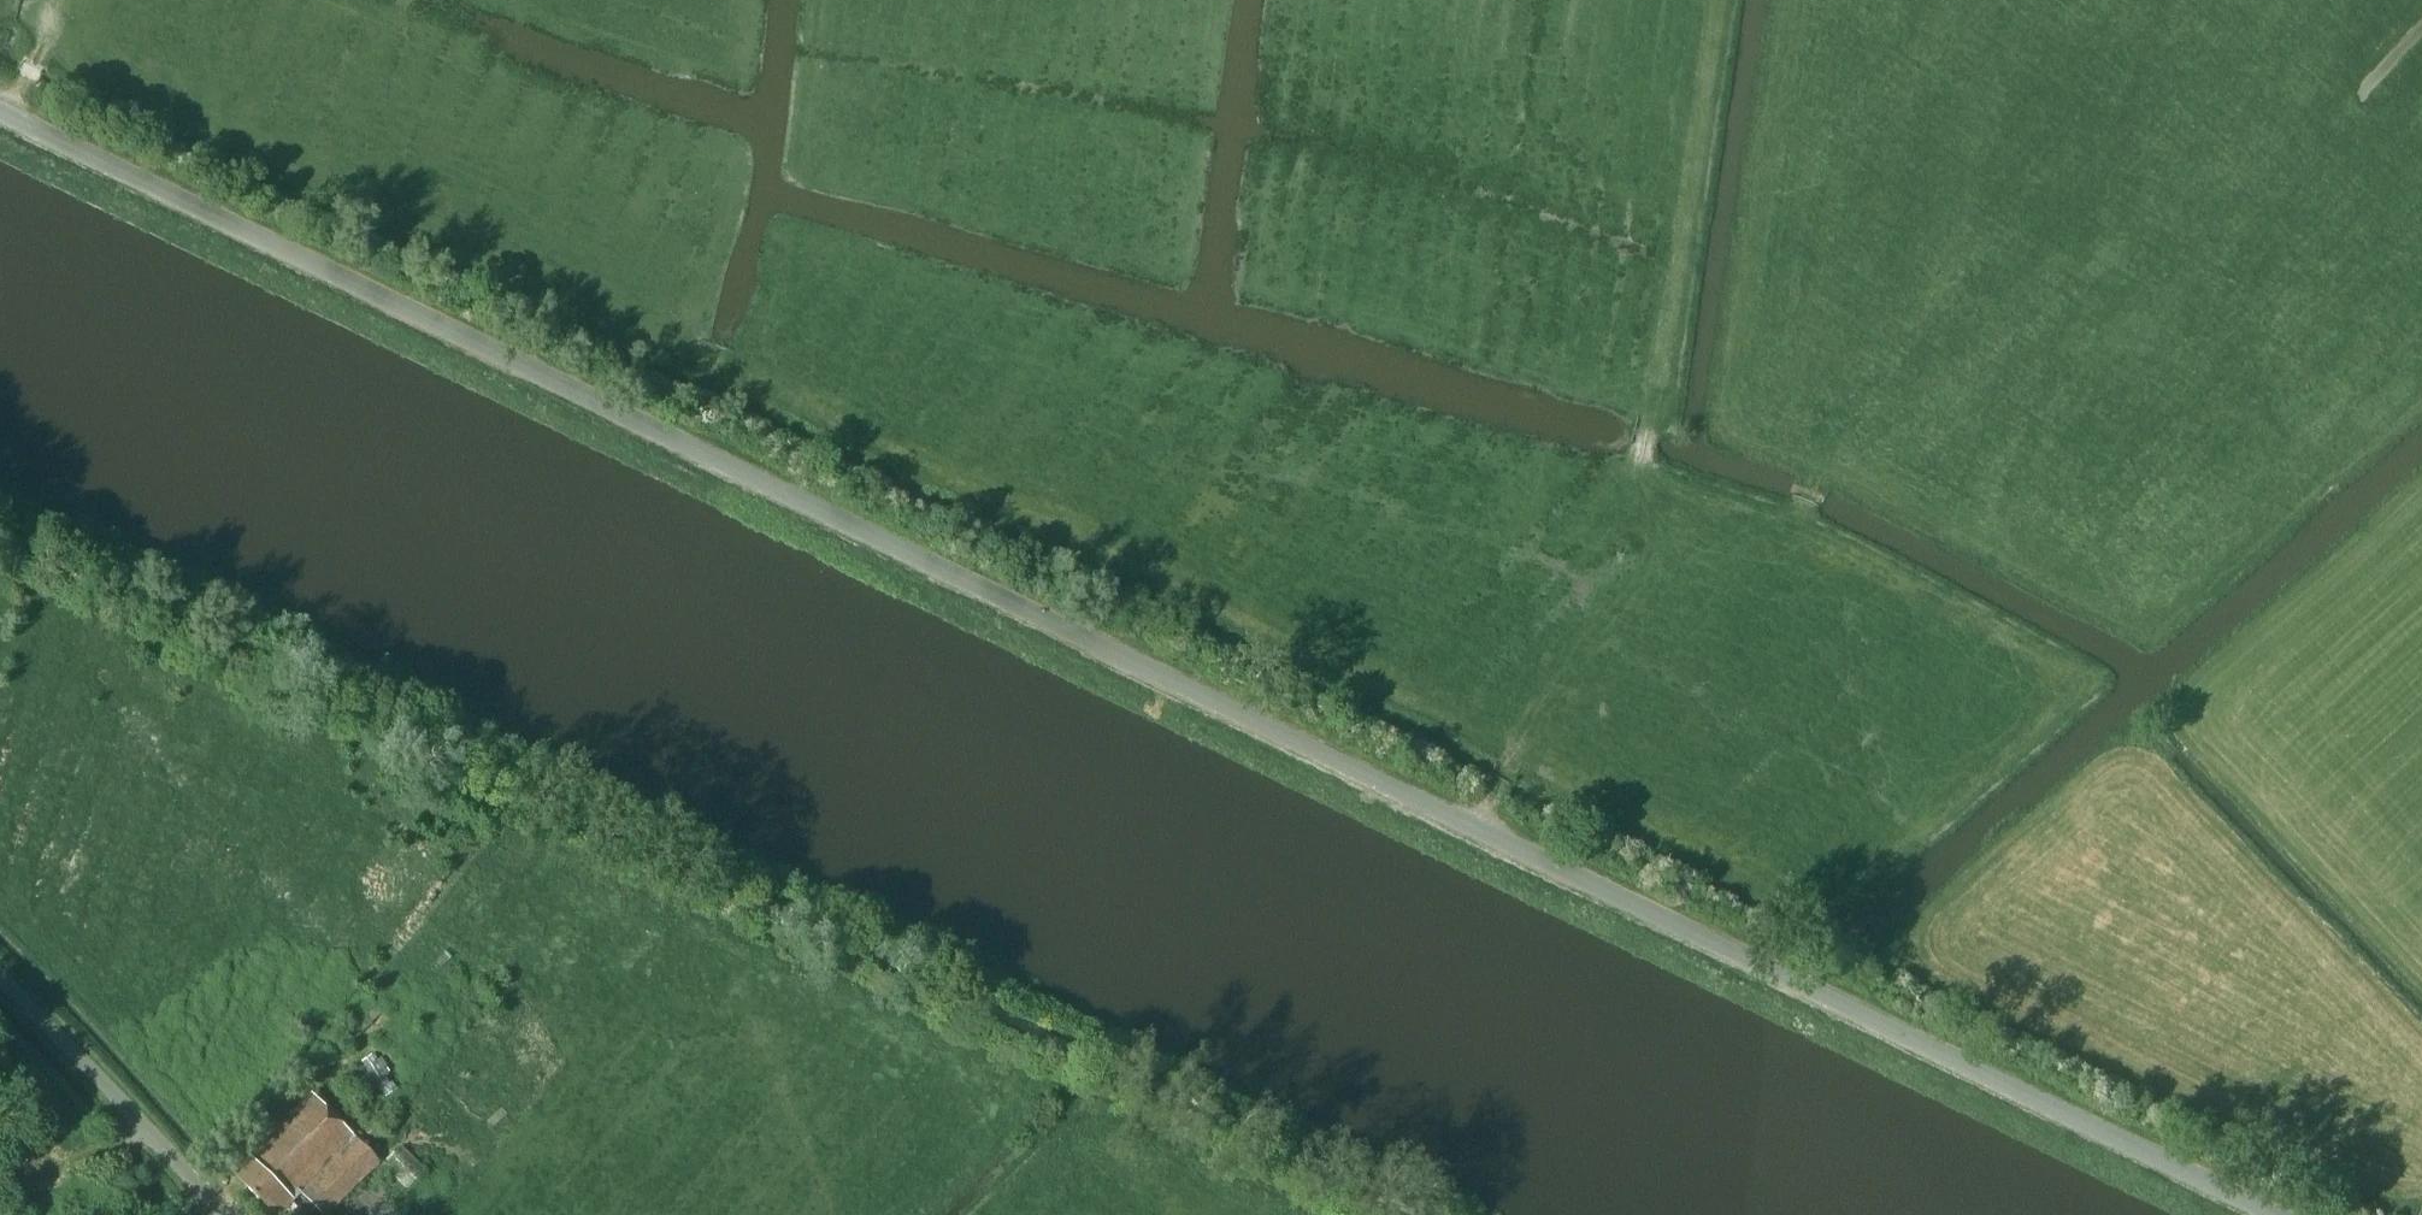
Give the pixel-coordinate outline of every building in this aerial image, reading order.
[(380,1163),(355,1136),(312,1092),(231,1173),(276,1214),(280,1214),(301,1191),(324,1214),(328,1214),(380,1163)] [(406,1189),(425,1171),(404,1147),(383,1165),(406,1189)]
